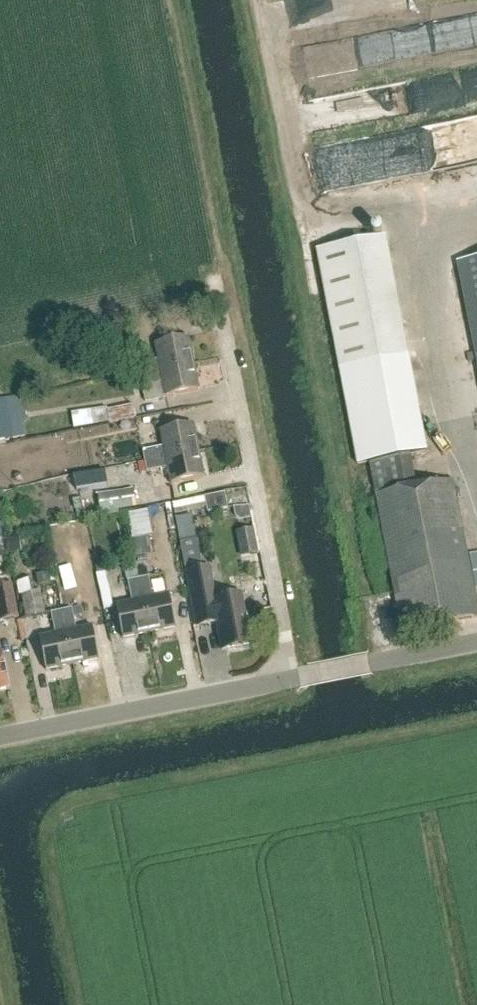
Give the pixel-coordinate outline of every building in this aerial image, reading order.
[(456,263),(473,351),(476,371),(476,259),(456,263)] [(140,373),(194,363),(189,336),(156,342),(159,359),(138,363),(140,373)] [(194,363),(140,373),(145,400),(199,389),(194,363)] [(13,440),(5,399),(0,399),(0,442),(13,440)] [(112,406),(117,422),(143,415),(139,399),(112,406)] [(366,463),(396,458),(425,452),(423,440),(417,441),(413,417),(419,416),(416,404),(349,417),(358,465),(366,463)] [(75,428),(111,423),(109,408),(73,413),(75,428)] [(145,459),(198,449),(193,422),(161,428),(164,444),(143,448),(145,459)] [(97,440),(120,436),(118,423),(95,426),(97,440)] [(198,449),(145,459),(146,462),(147,470),(169,466),(172,482),(203,476),(198,449)] [(146,462),(138,463),(140,474),(148,472),(147,470),(146,462)] [(407,633),(457,624),(476,620),(476,616),(451,484),(402,492),(373,497),(398,635),(407,633)] [(107,505),(143,504),(143,494),(106,496),(107,505)] [(154,506),(136,508),(142,552),(160,550),(154,506)] [(249,506),(234,507),(236,517),(240,520),(251,518),(249,506)] [(192,516),(176,519),(180,542),(196,539),(192,516)] [(18,536),(7,539),(10,552),(21,550),(18,536)] [(128,580),(139,578),(136,561),(123,563),(126,580),(128,580)] [(215,599),(209,568),(185,572),(196,627),(216,623),(221,650),(250,645),(241,594),(215,599)] [(37,575),(39,584),(51,582),(49,573),(37,575)] [(139,578),(149,631),(176,626),(170,594),(153,597),(149,576),(139,578)] [(123,636),(149,631),(139,578),(128,580),(132,601),(117,604),(123,636)] [(37,592),(34,579),(22,582),(28,618),(47,614),(42,591),(37,592)] [(11,585),(0,587),(0,622),(18,618),(11,585)] [(62,610),(71,663),(98,658),(92,626),(76,630),(72,608),(62,610)] [(45,669),(71,663),(62,610),(51,612),(56,633),(40,636),(45,669)] [(8,689),(0,649),(0,691),(8,689)]
